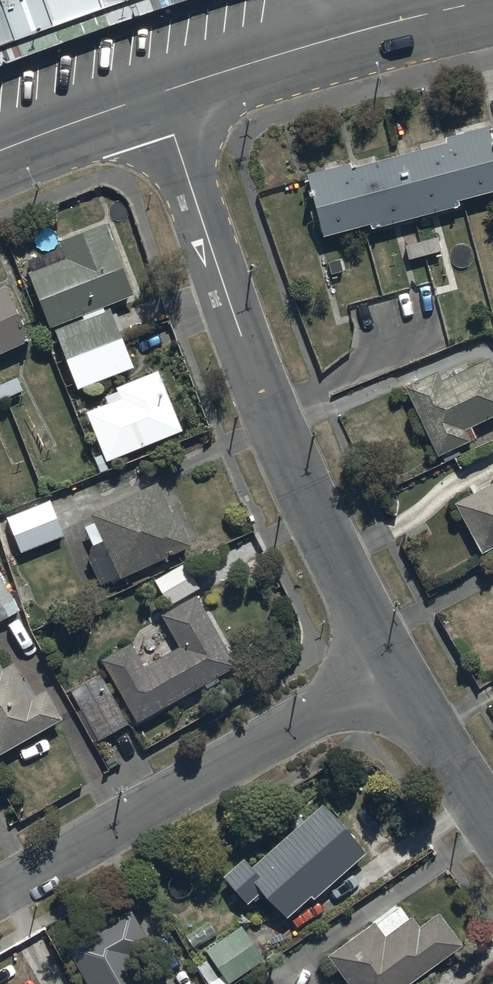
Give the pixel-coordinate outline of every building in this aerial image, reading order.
[(22,39),(8,0),(0,0),(0,47),(22,39)] [(50,0),(8,0),(22,39),(59,24),(50,0)] [(109,7),(106,0),(50,0),(59,24),(109,7)] [(373,228),(460,205),(459,200),(492,191),(492,138),(489,124),(446,135),(448,142),(353,167),(351,160),(307,172),(311,188),(308,189),(310,198),(315,196),(318,208),(311,210),(314,222),(320,221),(324,235),(371,223),(373,228)] [(107,220),(61,239),(68,256),(30,272),(53,327),(81,316),(83,320),(58,331),(82,388),(136,366),(112,308),(107,310),(105,306),(137,292),(107,220)] [(35,341),(11,286),(0,290),(0,356),(35,341)] [(488,355),(442,378),(437,369),(406,385),(441,456),(478,437),(473,426),(492,416),(492,366),(488,355)] [(160,371),(117,387),(122,399),(88,413),(109,462),(185,429),(160,371)] [(0,386),(0,401),(25,390),(19,378),(0,386)] [(454,501),(482,552),(492,546),(492,480),(454,501)] [(160,483),(94,513),(123,578),(194,546),(177,509),(173,511),(160,483)] [(52,501),(8,518),(22,553),(65,536),(52,501)] [(202,588),(186,562),(156,580),(172,606),(202,588)] [(0,574),(0,623),(21,611),(0,574)] [(241,667),(199,595),(164,614),(181,645),(146,665),(134,643),(104,659),(139,723),(207,686),(209,690),(222,682),(220,678),(241,667)] [(65,718),(50,691),(36,698),(17,662),(5,669),(0,660),(0,755),(65,718)] [(131,725),(103,673),(68,692),(97,743),(131,725)] [(367,850),(322,801),(254,864),(246,855),(222,877),(246,902),(261,888),(287,917),(310,896),(313,899),(367,850)] [(376,921),(375,920),(328,952),(350,983),(409,983),(464,944),(440,911),(419,926),(411,915),(409,917),(400,904),(376,921)] [(66,944),(89,983),(153,983),(137,955),(153,946),(132,907),(66,944)] [(265,957),(240,922),(203,948),(228,983),(265,957)]
